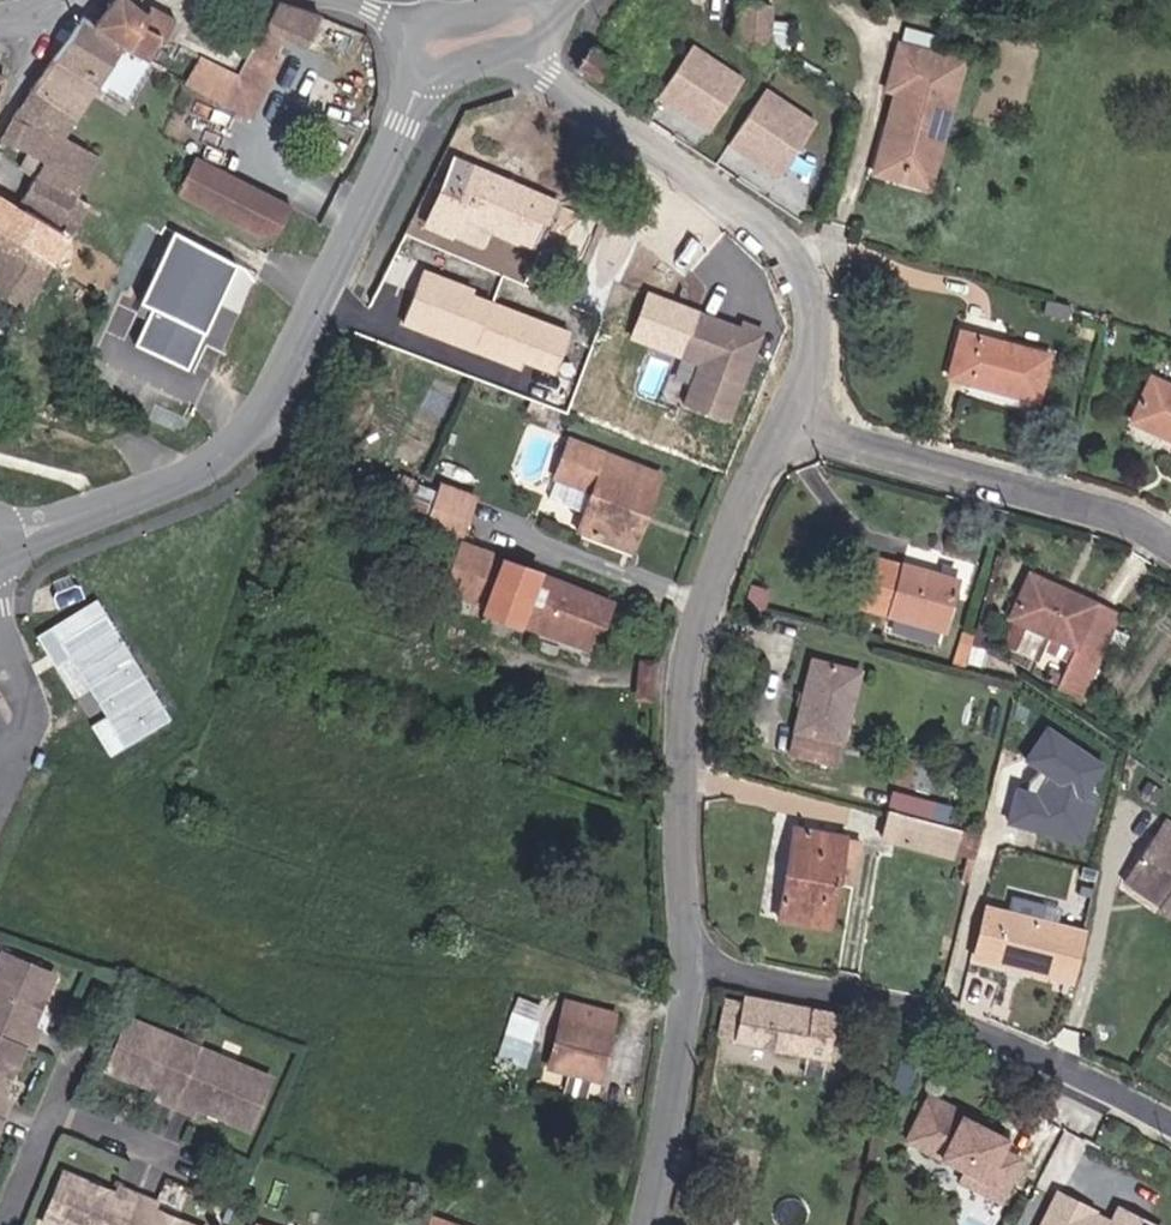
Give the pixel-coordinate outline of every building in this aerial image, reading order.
[(113,0),(94,25),(122,41),(121,45),(138,55),(149,33),(184,51),(196,28),(151,6),(146,15),(126,0),(115,0),(113,0)] [(236,76),(200,56),(185,82),(187,83),(249,117),(278,64),(270,61),(284,35),(306,47),(322,16),(276,2),(236,76)] [(739,2),(735,39),(766,56),(771,4),(739,2)] [(98,77),(120,91),(143,58),(138,55),(121,45),(122,41),(94,25),(81,17),(13,119),(54,131),(32,162),(77,192),(99,157),(60,131),(95,82),(98,77)] [(747,79),(695,43),(658,98),(711,133),(747,79)] [(886,89),(896,92),(873,173),(897,180),(899,173),(921,179),(928,153),(937,156),(962,61),(899,45),(886,89)] [(602,88),(617,67),(591,49),(576,71),(602,88)] [(98,77),(95,82),(117,96),(120,91),(98,77)] [(820,122),(767,88),(731,145),(784,178),(820,122)] [(32,162),(54,131),(13,119),(0,138),(0,140),(32,162)] [(928,188),(937,156),(928,153),(921,179),(899,173),(897,180),(928,188)] [(32,162),(24,157),(18,172),(32,181),(23,205),(59,227),(60,225),(67,211),(77,192),(38,166),(32,162)] [(196,157),(176,195),(259,237),(279,232),(292,207),(196,157)] [(562,212),(460,160),(432,218),(454,230),(460,218),(542,258),(562,212)] [(67,211),(79,219),(89,201),(77,192),(67,211)] [(51,262),(67,237),(0,195),(0,230),(51,262)] [(72,233),(79,219),(67,211),(60,225),(72,233)] [(25,305),(51,262),(0,230),(0,294),(25,305)] [(238,261),(172,233),(138,303),(152,310),(135,342),(192,368),(207,333),(238,261)] [(695,365),(682,401),(732,420),(767,328),(744,319),(742,326),(698,310),(680,359),(695,365)] [(1054,343),(962,319),(948,372),(1043,394),(1054,343)] [(1148,392),(1133,436),(1170,449),(1170,400),(1148,392)] [(577,535),(628,554),(643,511),(652,515),(668,474),(572,438),(556,483),(592,495),(577,535)] [(479,495),(448,483),(440,503),(430,527),(462,538),(479,495)] [(399,515),(430,527),(440,503),(411,490),(399,515)] [(637,557),(652,515),(643,511),(628,554),(637,557)] [(332,549),(350,556),(355,544),(337,537),(332,549)] [(477,558),(462,600),(597,653),(605,631),(620,637),(627,616),(477,558)] [(960,584),(880,562),(864,613),(947,634),(960,584)] [(1104,643),(1084,632),(1096,606),(1033,573),(1010,616),(1015,619),(1045,634),(1074,648),(1054,687),(1076,698),(1104,643)] [(113,756),(172,719),(98,598),(36,638),(113,756)] [(1096,606),(1084,632),(1104,643),(1118,617),(1096,606)] [(1045,634),(1015,619),(1004,642),(1033,657),(1045,634)] [(862,676),(812,662),(786,753),(836,766),(862,676)] [(661,703),(662,663),(642,665),(642,703),(661,703)] [(1145,755),(1043,706),(1014,765),(1031,773),(1028,781),(1029,789),(1016,784),(998,830),(1098,871),(1133,784),(1131,783),(1145,755)] [(936,825),(884,811),(877,835),(973,862),(979,837),(936,825)] [(1168,893),(1163,902),(1170,907),(1170,824),(1164,819),(1132,869),(1168,893)] [(834,929),(841,882),(847,839),(797,829),(783,920),(834,929)] [(867,843),(847,839),(841,882),(861,886),(867,843)] [(1126,879),(1163,902),(1168,893),(1132,869),(1126,879)] [(1015,897),(1013,908),(1058,916),(1060,905),(1015,897)] [(1081,934),(988,910),(978,956),(1069,978),(1081,934)] [(6,953),(0,967),(0,1129),(12,1100),(5,1097),(26,1046),(34,1047),(41,1029),(34,1026),(56,974),(6,953)] [(531,1063),(544,1002),(518,997),(505,1058),(531,1063)] [(740,1045),(807,1061),(817,1017),(750,1002),(750,1007),(732,1002),(723,1040),(741,1044),(740,1045)] [(561,1073),(599,1083),(614,1015),(576,1006),(561,1073)] [(836,1022),(817,1017),(807,1061),(827,1065),(836,1022)] [(272,1076),(130,1018),(110,1067),(163,1089),(160,1096),(196,1110),(198,1104),(251,1126),(272,1076)] [(1000,1152),(1005,1142),(960,1120),(955,1131),(948,1127),(951,1122),(941,1117),(944,1112),(925,1102),(904,1143),(963,1173),(958,1184),(998,1204),(1019,1162),(1000,1152)] [(67,1172),(46,1221),(55,1224),(196,1224),(155,1208),(157,1202),(122,1187),(119,1194),(67,1172)] [(1094,1222),(1097,1217),(1061,1199),(1048,1224),(1099,1224),(1094,1222)] [(401,1209),(395,1224),(419,1224),(422,1216),(401,1209)] [(1122,1215),(1117,1224),(1142,1224),(1122,1215)]
